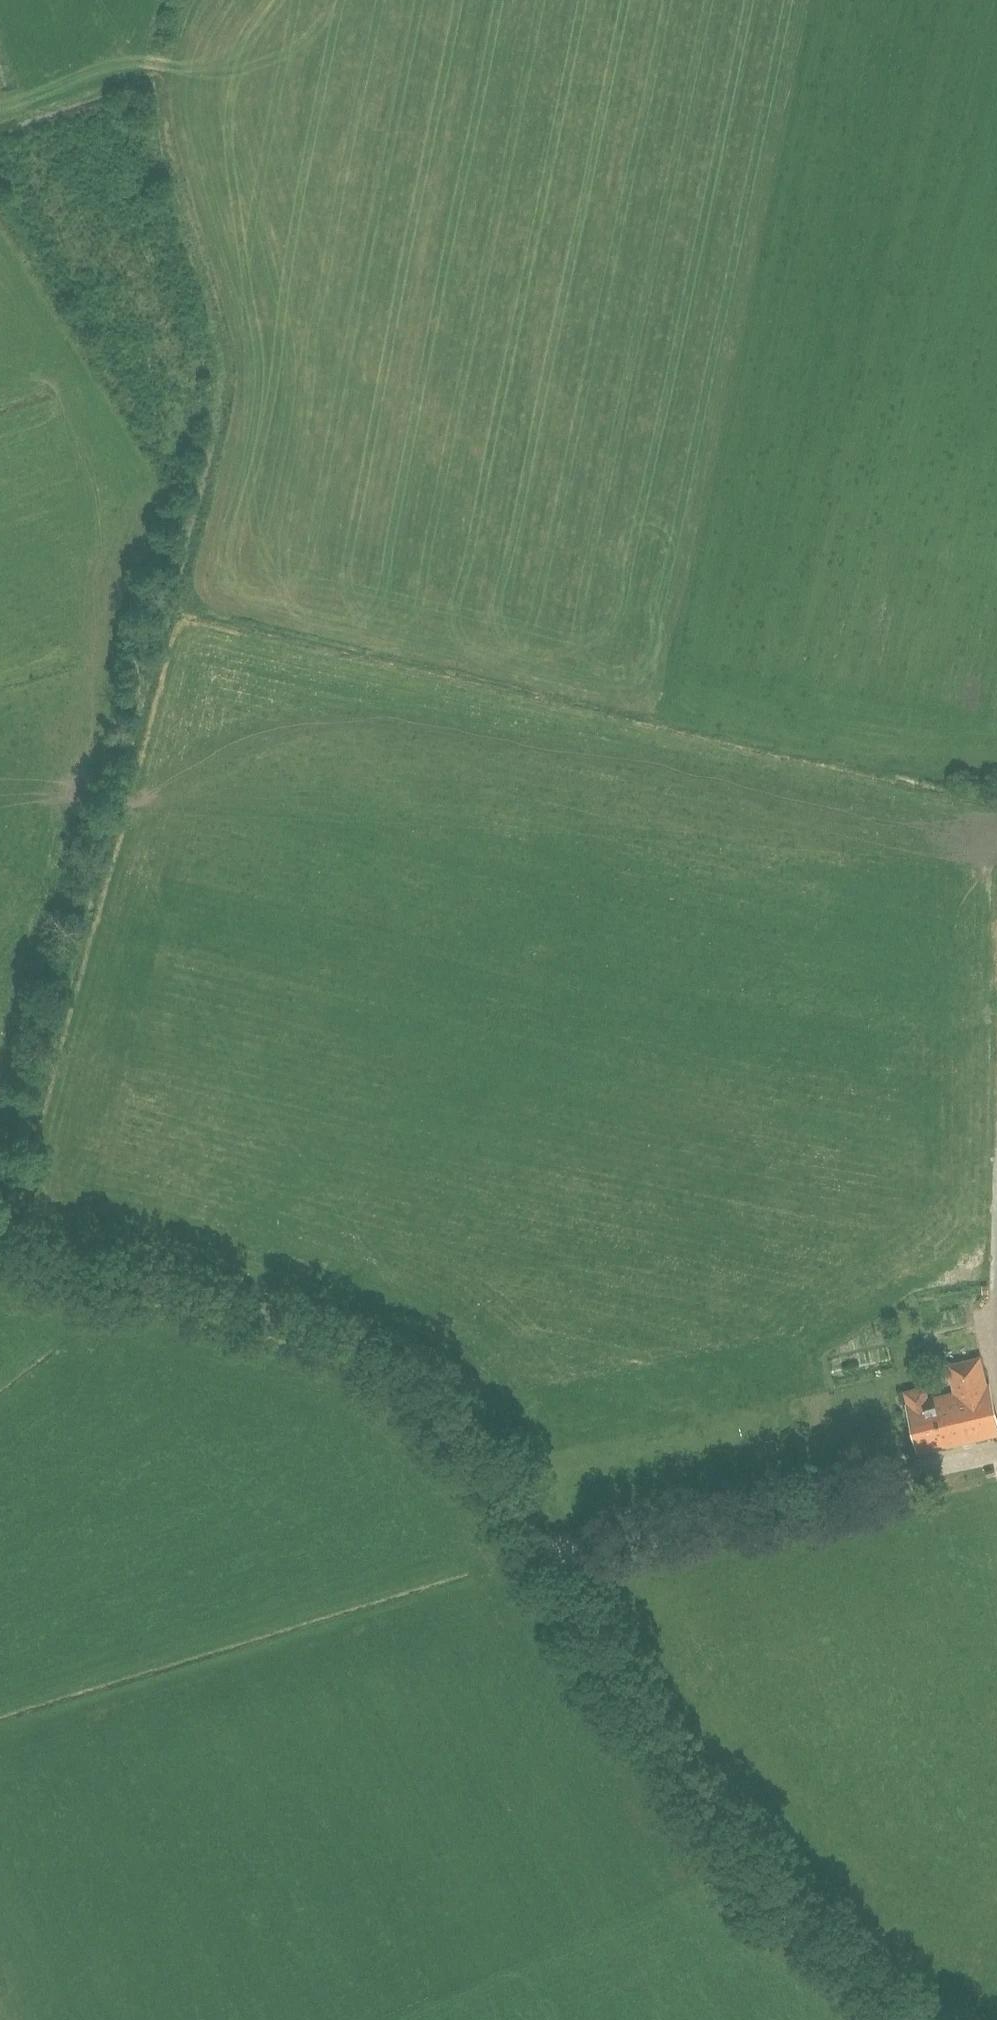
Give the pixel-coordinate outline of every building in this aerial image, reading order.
[(987,1385),(981,1358),(949,1365),(955,1393),(925,1400),(922,1387),(905,1390),(908,1402),(906,1402),(918,1453),(996,1435),(996,1418),(989,1385),(987,1385)]
